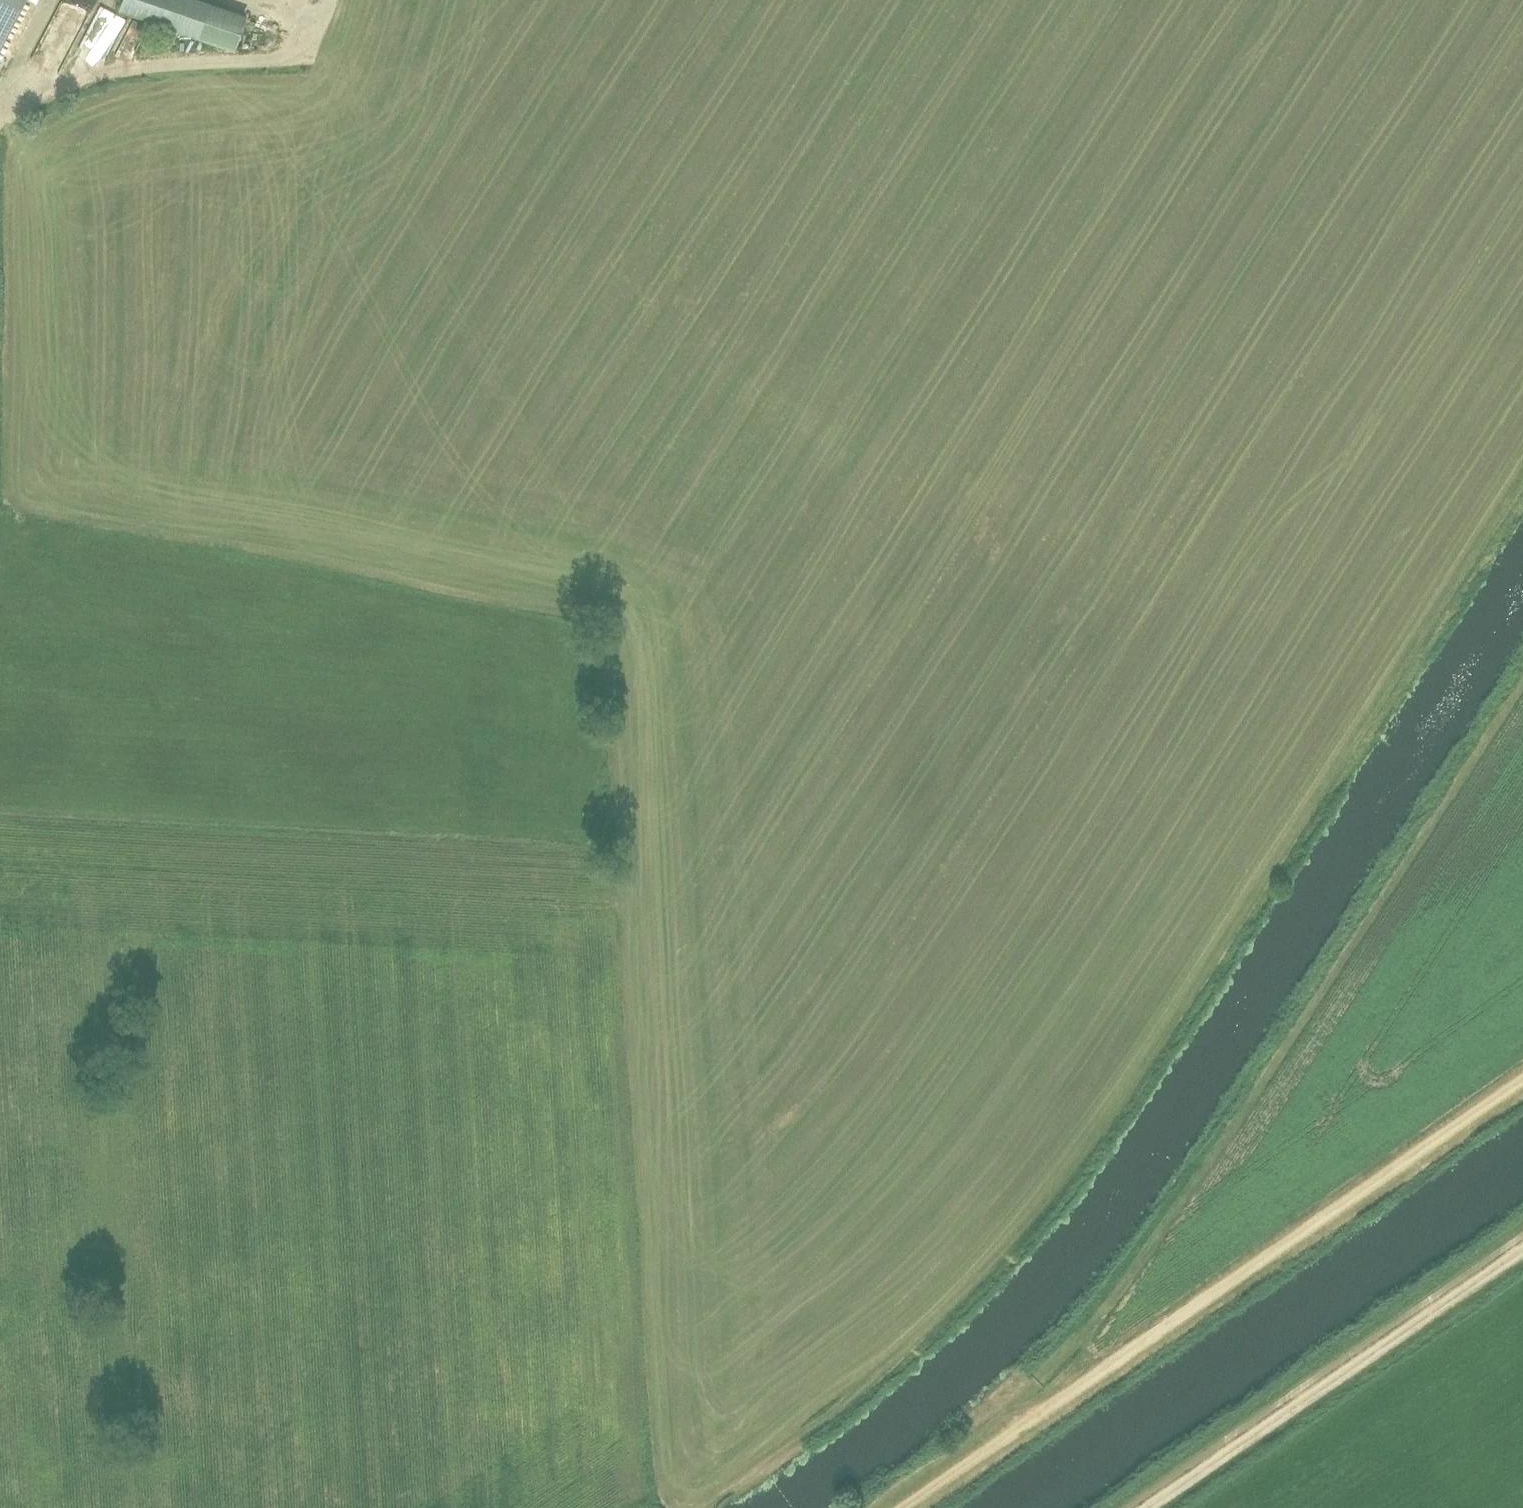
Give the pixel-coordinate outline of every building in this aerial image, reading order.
[(22,0),(0,0),(0,41),(22,0)] [(183,0),(123,0),(119,11),(173,31),(183,0)] [(64,1),(62,11),(90,16),(92,6),(64,1)] [(9,51),(0,46),(0,67),(1,68),(9,51)]
